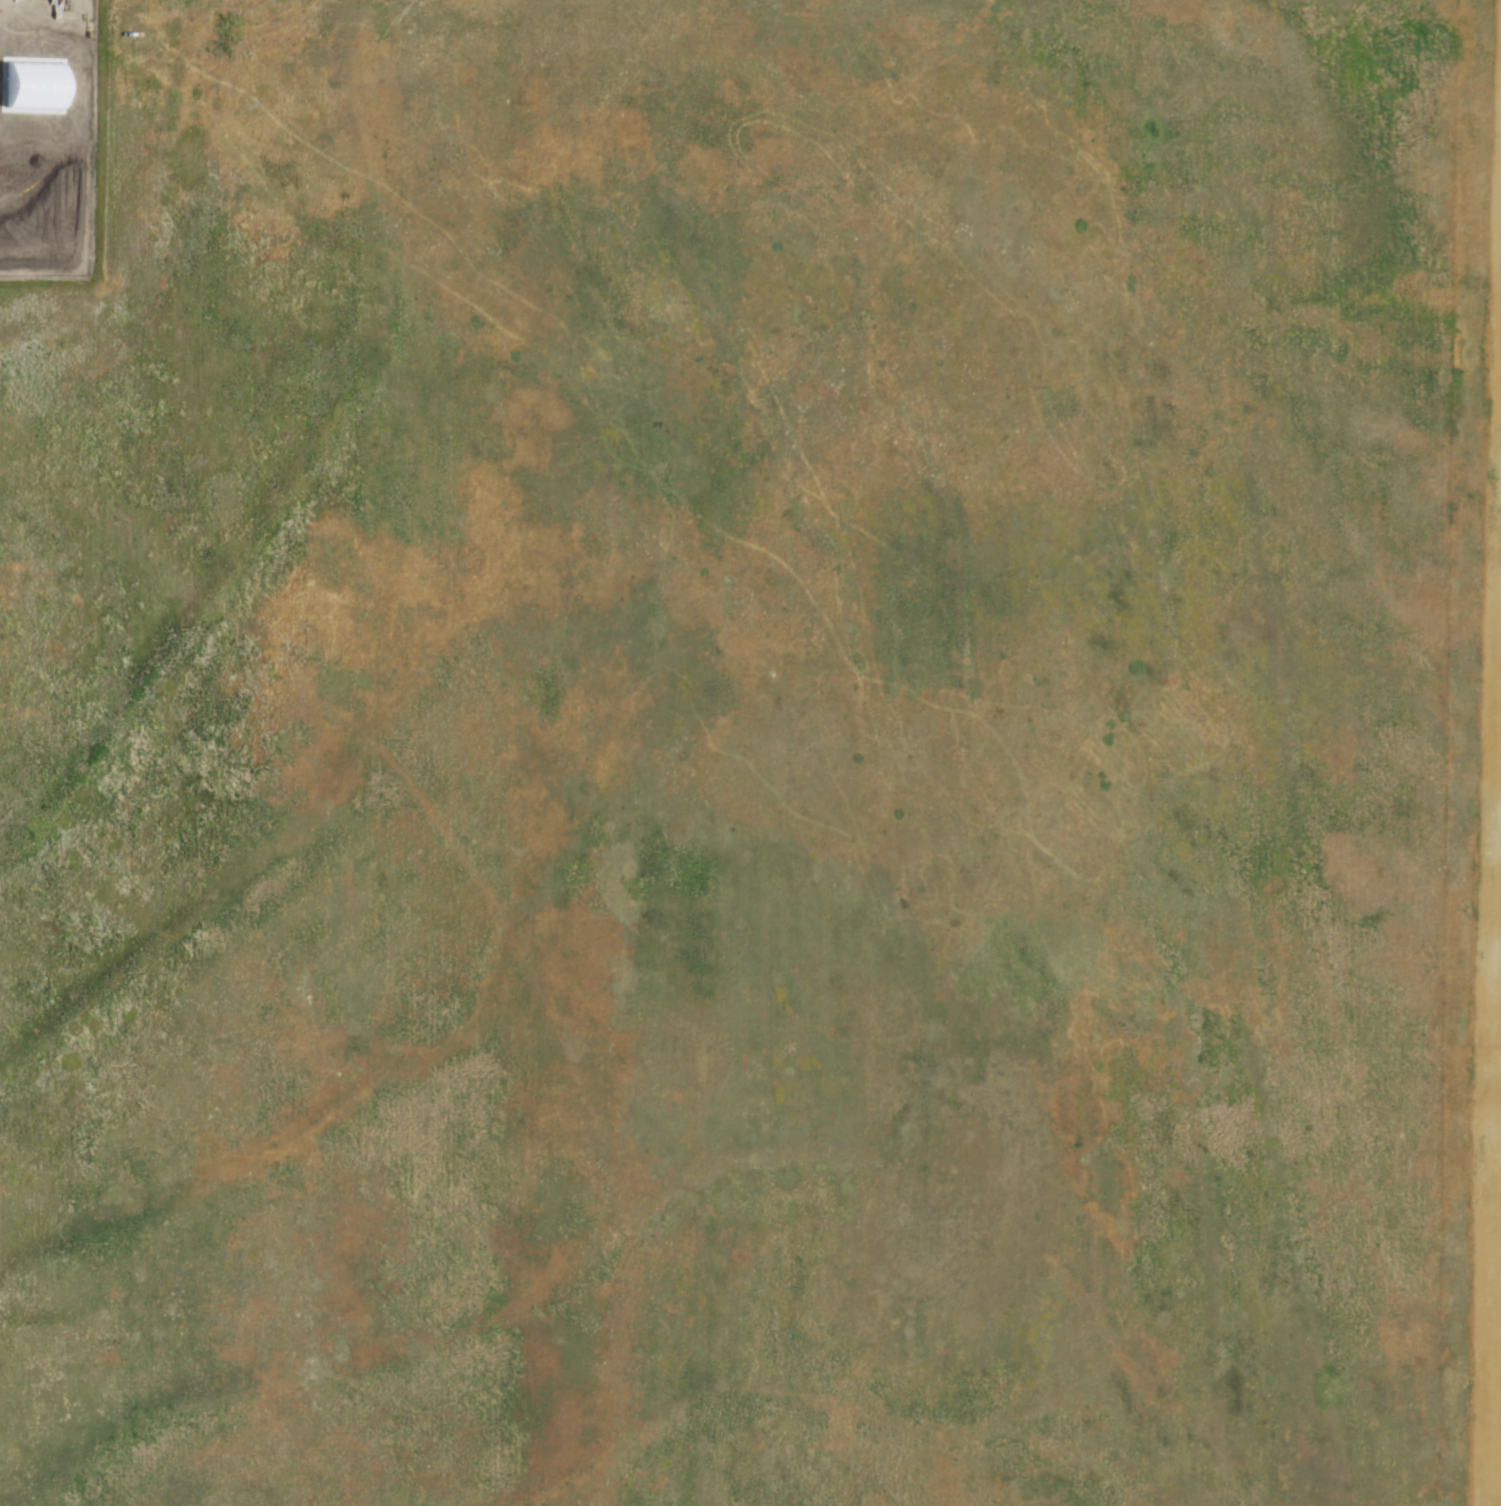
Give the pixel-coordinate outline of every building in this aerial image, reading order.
[(66,56),(65,112),(0,112),(0,56),(66,56)]
